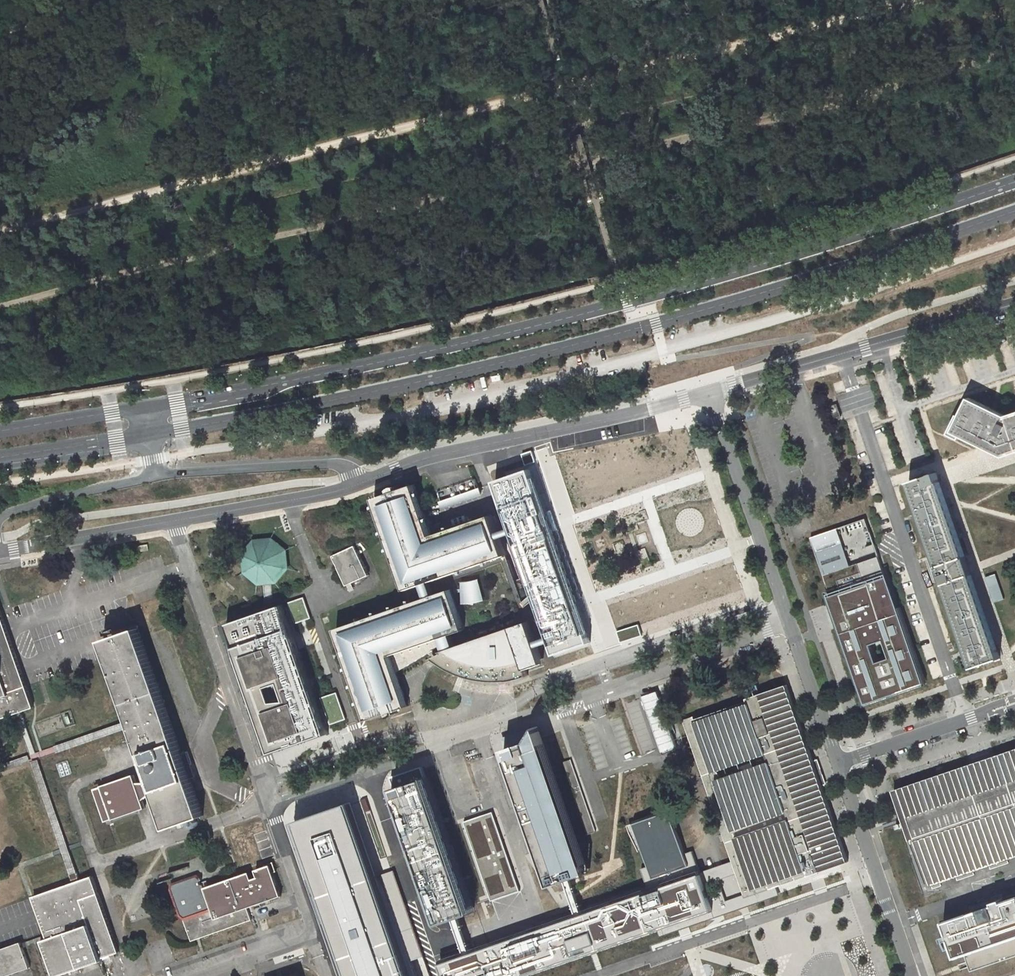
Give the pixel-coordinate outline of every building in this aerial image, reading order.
[(807,136),(805,136),(804,136),(802,137),(801,138),(800,140),(801,142),(801,143),(802,144),(804,145),(806,145),(807,145),(809,143),(810,142),(810,140),(810,139),(809,137),(807,136)] [(1006,416),(969,398),(961,416),(959,415),(949,434),(960,439),(961,435),(982,445),(1004,456),(1014,452),(1014,413),(1006,416)] [(837,403),(828,406),(832,419),(842,415),(837,403)] [(526,464),(534,461),(531,451),(523,454),(526,464)] [(532,469),(497,481),(513,527),(552,642),(556,653),(591,642),(532,469)] [(972,667),(1001,659),(987,620),(970,569),(935,474),(909,483),(921,515),(935,557),(942,580),(963,644),(972,667)] [(479,488),(476,479),(472,480),(440,491),(438,492),(441,502),(443,507),(481,494),(479,488)] [(429,581),(506,556),(498,533),(492,515),(432,535),(423,508),(415,485),(400,490),(390,493),(374,499),(405,589),(424,583),(429,581)] [(899,612),(897,613),(888,586),(884,576),(878,556),(864,518),(836,527),(810,536),(810,538),(823,575),(830,596),(832,601),(832,602),(835,611),(842,631),(840,632),(864,703),(866,702),(923,683),(899,612)] [(282,552),(271,543),(256,544),(254,546),(251,550),(248,554),(246,556),(248,570),(259,580),(263,580),(267,579),(271,579),(274,579),(284,567),(282,552)] [(365,549),(361,543),(355,546),(359,554),(365,549)] [(355,546),(333,556),(347,585),(351,583),(369,575),(359,554),(355,546)] [(455,647),(528,621),(524,608),(506,556),(429,581),(434,595),(449,589),(464,629),(450,634),(455,647)] [(994,574),(985,577),(994,603),(1003,600),(994,574)] [(429,596),(410,603),(338,628),(336,629),(368,720),(389,713),(391,712),(397,710),(409,706),(397,672),(390,655),(441,638),(446,636),(450,634),(464,629),(449,589),(434,595),(429,596)] [(312,621),(303,597),(288,602),(296,626),(312,621)] [(266,610),(226,624),(255,704),(268,703),(271,745),(290,743),(301,742),(328,733),(283,604),(266,610)] [(528,621),(455,647),(450,648),(446,650),(442,651),(443,654),(433,657),(440,662),(443,664),(451,668),(459,673),(471,676),(482,677),(489,677),(501,677),(511,676),(511,680),(519,678),(528,675),(524,665),(542,659),(537,646),(528,621)] [(15,714),(19,713),(23,712),(34,708),(26,686),(18,689),(17,687),(14,689),(10,678),(22,674),(5,623),(0,625),(0,719),(15,714)] [(115,626),(107,629),(109,635),(110,638),(117,635),(118,635),(120,634),(122,634),(117,625),(115,626)] [(621,642),(640,635),(637,626),(617,632),(621,642)] [(110,638),(103,640),(106,650),(107,653),(107,654),(109,657),(110,661),(110,662),(111,665),(114,674),(117,682),(117,683),(119,687),(120,690),(121,694),(124,703),(125,703),(127,712),(130,719),(130,720),(131,722),(131,723),(132,724),(132,726),(133,726),(133,728),(136,736),(136,737),(137,740),(139,745),(142,753),(143,757),(147,769),(152,782),(155,791),(156,795),(158,799),(159,803),(160,807),(162,811),(163,815),(168,828),(178,824),(184,823),(185,822),(186,822),(188,821),(190,820),(194,819),(195,819),(203,816),(200,807),(198,803),(197,799),(195,795),(194,791),(193,788),(192,787),(190,778),(187,770),(186,767),(192,764),(188,752),(181,754),(180,749),(178,745),(177,741),(174,732),(171,724),(169,720),(168,716),(166,710),(165,708),(165,707),(163,702),(162,700),(159,691),(157,683),(155,678),(152,670),(151,666),(149,662),(148,657),(146,653),(145,650),(145,649),(142,642),(142,641),(138,628),(122,633),(120,634),(118,635),(117,635),(110,638)] [(441,638),(390,655),(397,672),(444,644),(441,638)] [(18,689),(26,686),(22,674),(10,678),(14,689),(17,687),(18,689)] [(694,716),(684,720),(702,771),(705,770),(711,787),(707,788),(722,830),(725,829),(727,836),(730,845),(727,846),(732,861),(737,874),(744,895),(745,898),(762,892),(777,887),(775,882),(814,868),(819,867),(821,872),(848,862),(829,807),(822,786),(817,772),(787,685),(776,689),(760,694),(762,701),(750,706),(749,704),(747,704),(696,722),(694,716)] [(657,691),(642,695),(661,752),(675,747),(657,691)] [(750,706),(762,701),(760,694),(754,696),(748,698),(746,699),(747,704),(749,704),(750,706)] [(347,722),(338,695),(322,700),(331,727),(347,722)] [(271,745),(268,703),(255,704),(256,708),(272,753),(301,742),(290,743),(271,745)] [(524,740),(505,746),(552,881),(564,877),(567,876),(570,875),(584,870),(542,746),(538,735),(524,740)] [(995,757),(996,761),(985,765),(984,765),(972,769),(971,765),(945,773),(920,782),(894,791),(903,817),(907,815),(908,817),(909,821),(915,839),(930,883),(935,881),(939,880),(955,874),(964,871),(968,870),(972,868),(988,863),(993,861),(997,859),(1002,858),(1006,856),(1014,853),(1014,750),(995,757)] [(996,761),(995,757),(971,765),(972,769),(984,765),(985,765),(996,761)] [(571,759),(562,762),(587,835),(596,833),(571,759)] [(187,770),(190,778),(196,776),(192,764),(186,767),(187,770)] [(707,788),(711,787),(705,770),(702,771),(707,788)] [(136,782),(133,775),(124,778),(100,786),(99,783),(94,785),(95,788),(94,788),(106,822),(107,821),(108,824),(113,823),(112,820),(136,811),(145,808),(142,800),(140,795),(139,791),(138,788),(136,782)] [(123,775),(99,783),(100,786),(124,778),(123,775)] [(465,872),(431,776),(427,778),(418,781),(413,782),(408,784),(399,787),(446,922),(454,919),(459,918),(478,911),(468,882),(465,872)] [(150,794),(155,791),(152,782),(146,782),(136,782),(138,788),(139,791),(140,795),(142,800),(150,794)] [(372,879),(371,875),(355,831),(346,804),(290,824),(299,849),(343,975),(406,975),(372,879)] [(137,814),(136,811),(112,820),(113,823),(137,814)] [(494,811),(465,822),(494,901),(522,891),(494,811)] [(643,851),(679,839),(670,811),(633,823),(643,851)] [(915,839),(909,821),(908,817),(907,815),(903,817),(911,840),(915,839)] [(727,846),(730,845),(727,836),(725,829),(722,830),(724,837),(727,846)] [(441,964),(445,975),(502,975),(590,946),(681,914),(683,913),(697,909),(699,915),(725,906),(724,902),(721,893),(715,895),(708,897),(704,885),(699,872),(692,851),(685,854),(679,839),(643,851),(648,866),(641,868),(646,884),(649,892),(583,915),(580,916),(577,917),(471,953),(465,955),(441,964)] [(990,869),(1008,863),(1006,856),(1002,858),(997,859),(993,861),(988,863),(990,869)] [(737,874),(732,861),(699,872),(704,885),(737,874)] [(269,900),(281,896),(276,882),(270,865),(260,868),(255,870),(258,877),(252,879),(249,872),(239,875),(236,877),(235,874),(233,867),(213,874),(210,880),(211,885),(205,888),(204,884),(201,884),(200,883),(200,881),(202,879),(201,876),(197,874),(171,883),(179,904),(181,903),(182,907),(180,907),(188,932),(192,941),(197,939),(199,938),(252,920),(250,914),(247,908),(269,900)] [(821,872),(819,867),(814,868),(775,882),(777,887),(816,873),(821,872)] [(974,875),(972,868),(968,870),(964,871),(955,874),(957,880),(974,875)] [(372,879),(406,975),(431,975),(395,871),(372,879)] [(53,975),(58,975),(102,961),(102,959),(110,956),(114,954),(119,952),(92,876),(77,881),(73,882),(32,897),(41,921),(45,933),(47,939),(41,941),(53,975)] [(932,889),(941,886),(939,880),(935,881),(930,883),(932,889)] [(697,909),(683,913),(681,914),(590,946),(502,975),(522,975),(592,952),(658,929),(659,933),(660,937),(678,931),(684,929),(690,927),(709,920),(724,915),(739,910),(748,907),(750,906),(766,900),(780,895),(779,893),(778,890),(777,887),(762,892),(745,898),(744,895),(738,896),(724,902),(725,906),(699,915),(697,909)] [(1003,902),(1002,899),(993,902),(994,904),(990,906),(970,912),(970,913),(954,919),(942,923),(954,957),(963,954),(969,972),(1014,957),(1014,898),(1003,902)] [(21,942),(16,944),(14,944),(12,945),(0,949),(0,975),(6,975),(29,968),(30,968),(23,947),(21,942)] [(783,953),(783,948),(756,948),(756,961),(772,961),(772,953),(783,953)]
